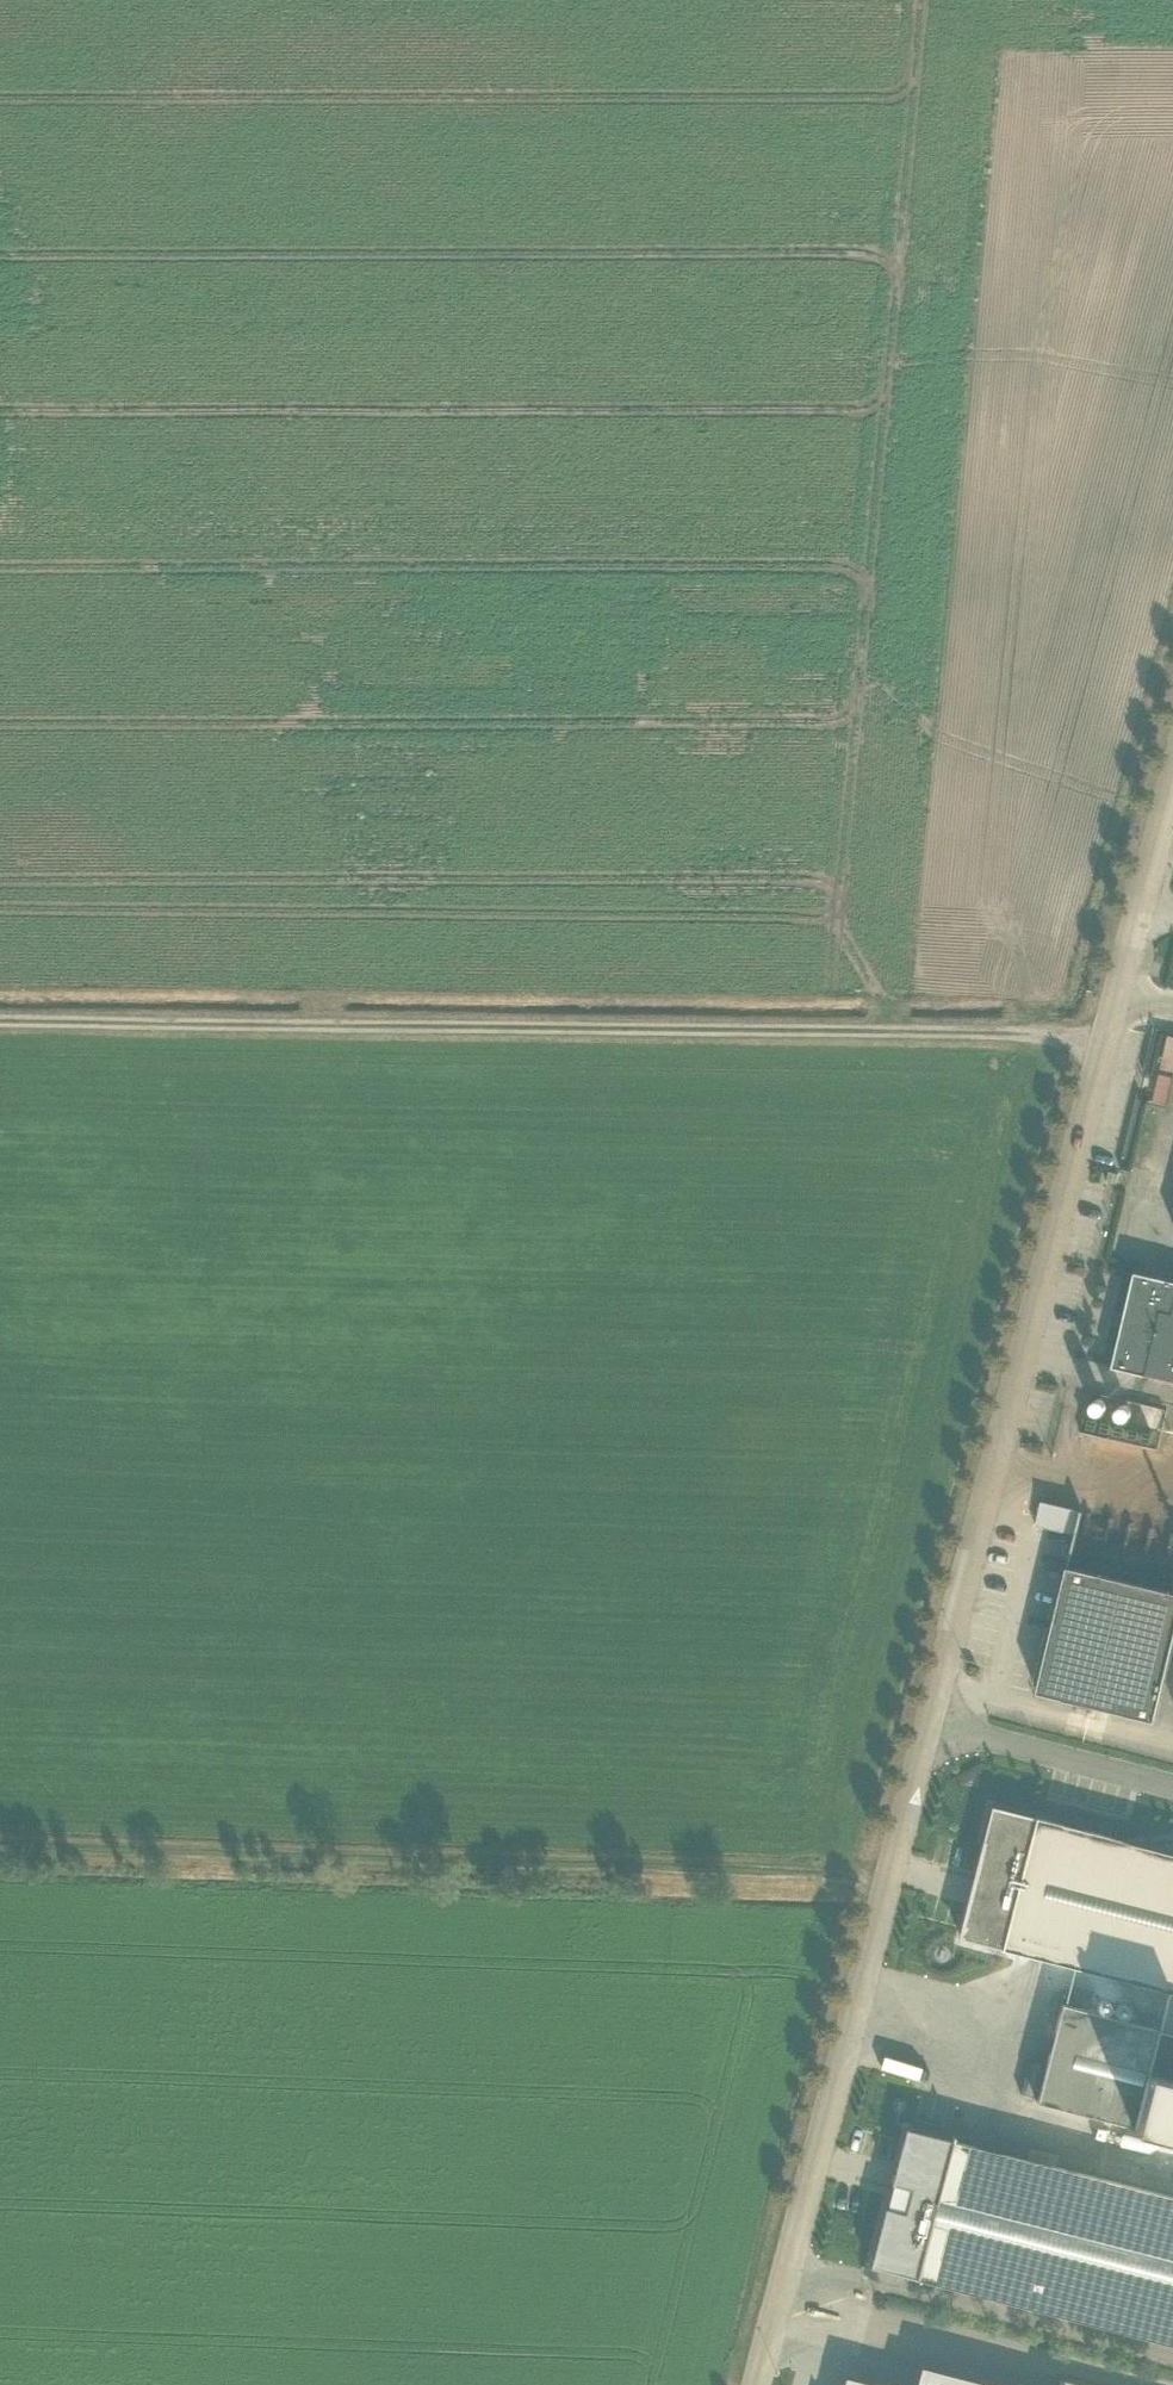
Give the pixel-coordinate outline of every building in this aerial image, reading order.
[(1135,1271),(1125,1312),(1114,1310),(1111,1324),(1122,1326),(1112,1366),(1172,1381),(1172,1280),(1135,1271)] [(1067,1567),(1037,1692),(1155,1720),(1172,1648),(1172,1593),(1067,1567)] [(990,1804),(955,1937),(1165,1989),(1156,2027),(1062,2002),(1035,2102),(1172,2136),(1172,1852),(990,1804)] [(906,2128),(894,2174),(890,2175),(886,2180),(883,2189),(885,2194),(888,2197),(871,2266),(1172,2342),(1172,2196),(906,2128)]
